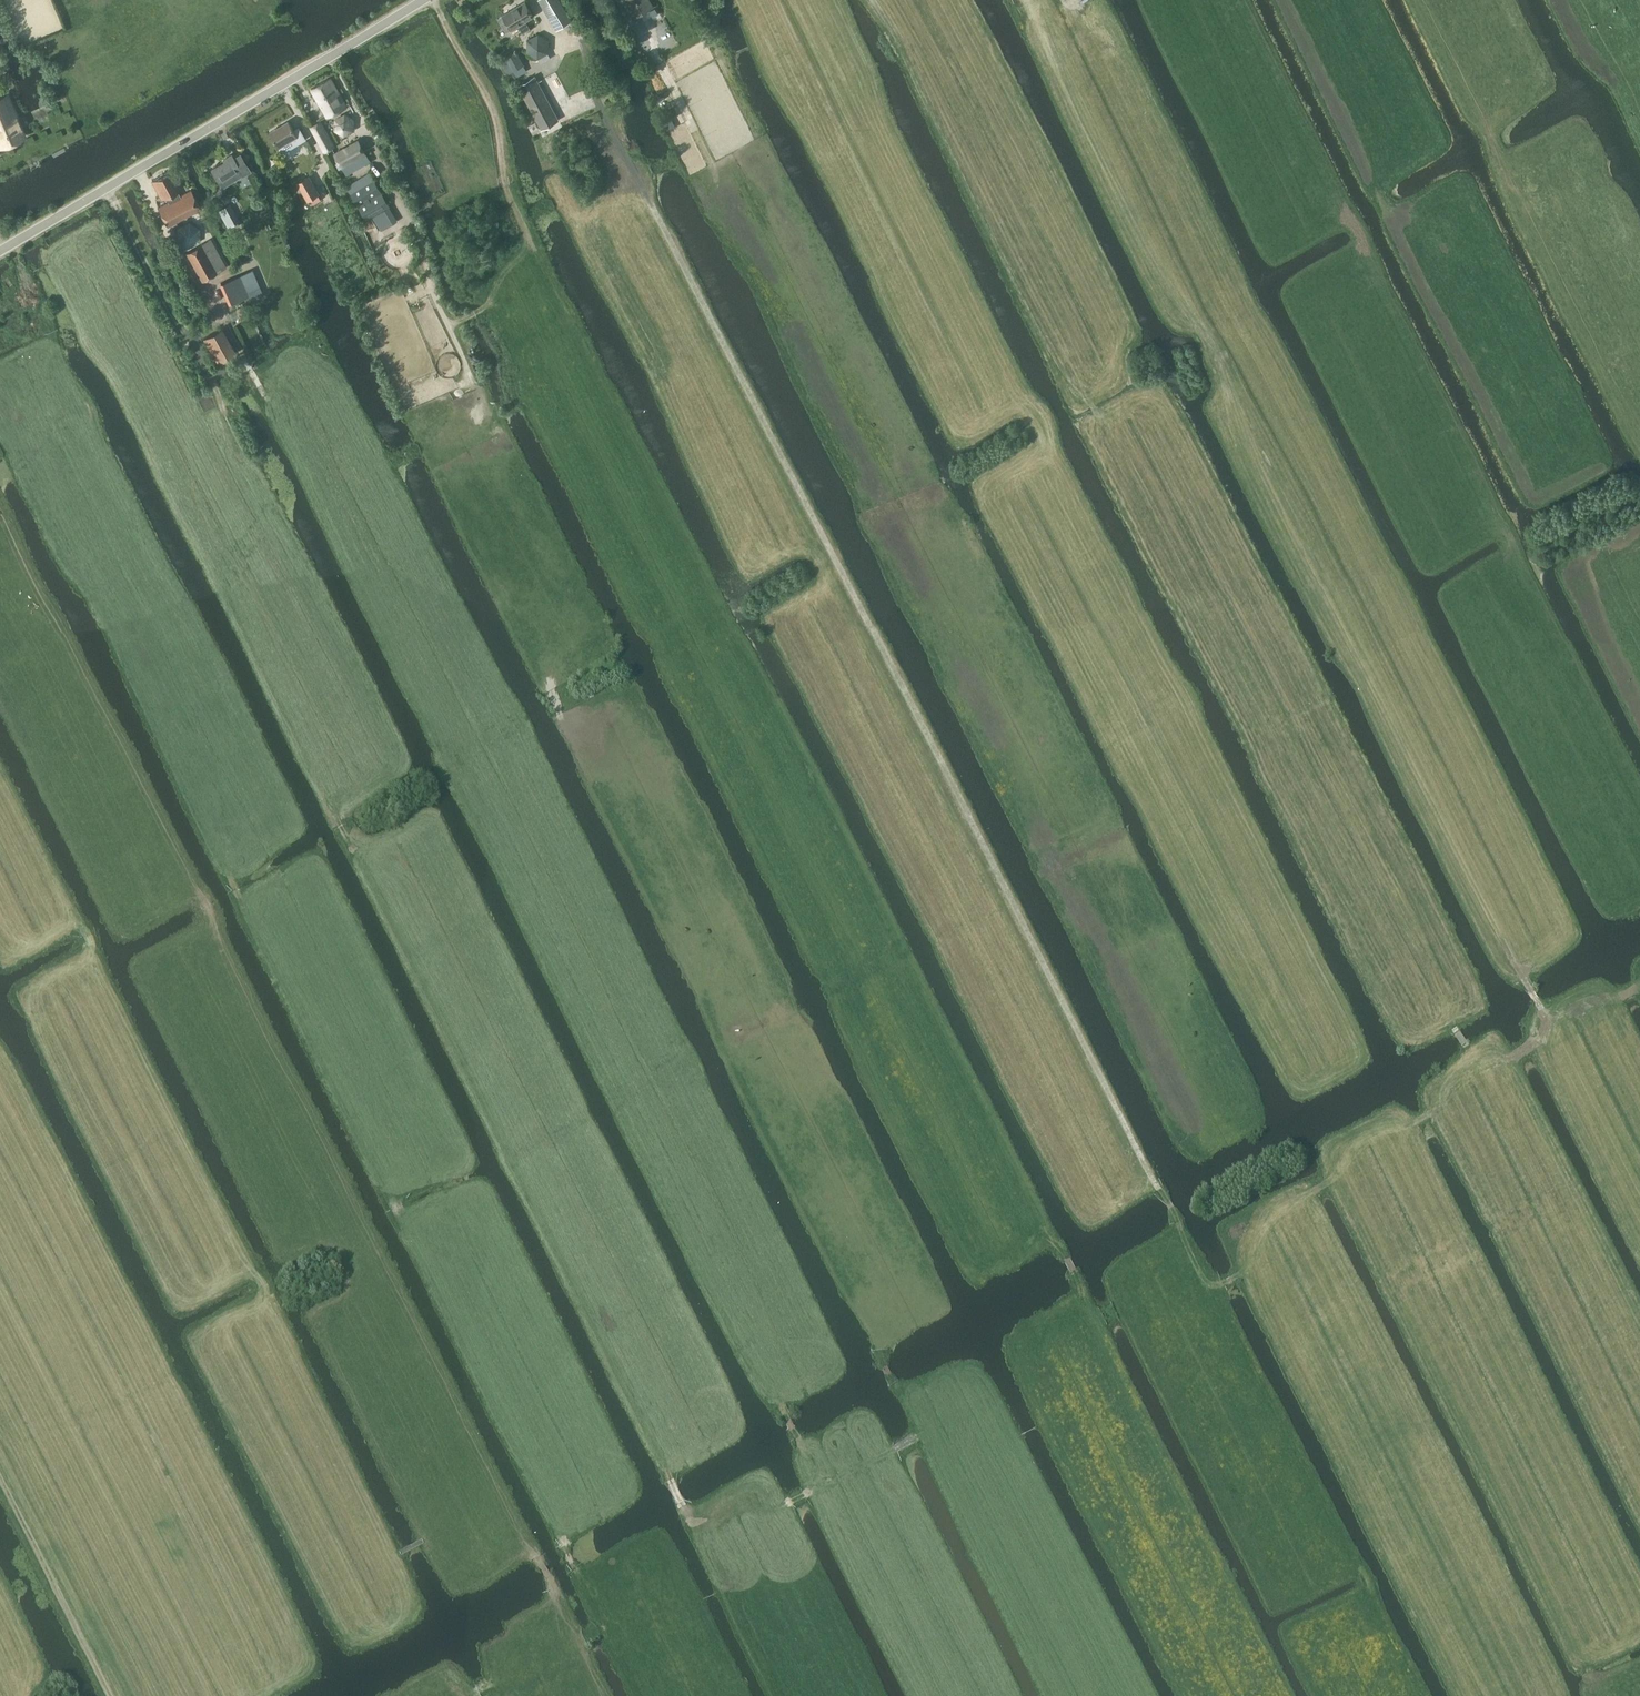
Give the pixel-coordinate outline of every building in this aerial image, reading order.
[(572,20),(560,0),(539,0),(557,30),(572,20)] [(654,7),(650,0),(623,0),(634,18),(654,7)] [(511,28),(512,28),(519,24),(523,31),(530,27),(526,20),(534,15),(525,1),(503,14),(499,17),(507,31),(511,28)] [(508,74),(525,64),(517,51),(501,61),(508,74)] [(546,96),(535,76),(519,85),(529,102),(543,128),(558,119),(546,96)] [(327,117),(346,106),(330,78),(311,89),(317,100),(327,117)] [(24,136),(7,96),(0,99),(0,146),(24,136)] [(299,127),(294,130),(289,121),(271,132),(280,147),(295,138),(298,143),(306,138),(299,127)] [(325,151),(334,146),(320,121),(311,126),(325,151)] [(359,138),(354,141),(334,153),(346,173),(370,159),(359,138)] [(250,171),(241,155),(234,159),(232,155),(224,160),(225,161),(212,170),(223,187),(237,178),(242,175),(243,175),(250,171)] [(178,190),(182,188),(172,170),(152,180),(162,198),(166,196),(169,202),(158,208),(168,227),(202,209),(192,190),(181,196),(178,190)] [(388,208),(391,206),(371,171),(347,185),(366,220),(373,216),(381,230),(396,221),(388,208)] [(322,200),(318,193),(320,192),(309,174),(298,181),(308,198),(310,197),(314,204),(322,200)] [(228,227),(240,220),(230,203),(218,210),(228,227)] [(202,281),(227,267),(211,239),(187,252),(202,281)] [(259,291),(250,270),(220,283),(229,303),(230,303),(256,292),(259,291)] [(217,363),(235,352),(221,328),(203,338),(217,363)]
